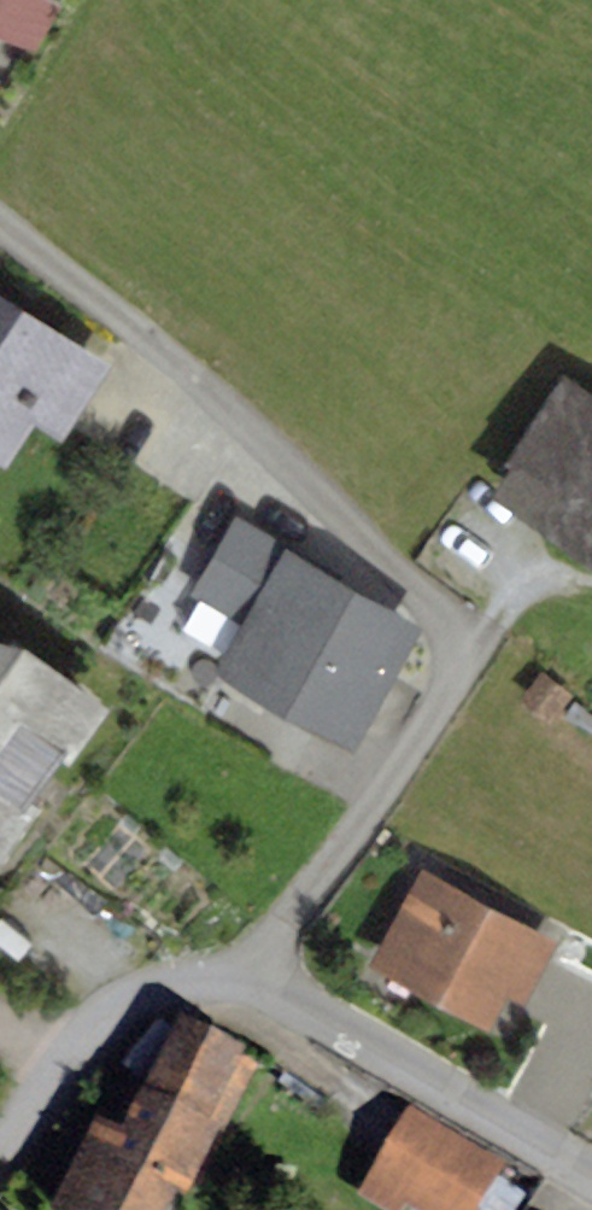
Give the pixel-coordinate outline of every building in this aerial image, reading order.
[(0,293),(0,464),(5,467),(33,426),(61,444),(112,366),(0,293)] [(492,497),(591,564),(591,397),(562,376),(499,468),(508,474),(492,497)] [(238,625),(211,673),(351,752),(423,626),(285,548),(287,543),(235,514),(188,597),(238,625)] [(36,809),(29,804),(61,758),(71,764),(110,708),(22,646),(0,642),(0,861),(36,809)] [(572,695),(539,671),(516,702),(549,726),(572,695)] [(559,943),(421,868),(368,965),(488,1030),(506,997),(524,1007),(559,943)] [(176,1024),(142,1092),(132,1087),(109,1133),(96,1127),(55,1209),(171,1209),(173,1205),(182,1209),(186,1209),(221,1139),(209,1133),(244,1062),(246,1059),(176,1024)] [(256,1068),(244,1062),(209,1133),(221,1139),(256,1068)] [(410,1113),(358,1202),(372,1209),(483,1209),(507,1170),(410,1113)]
